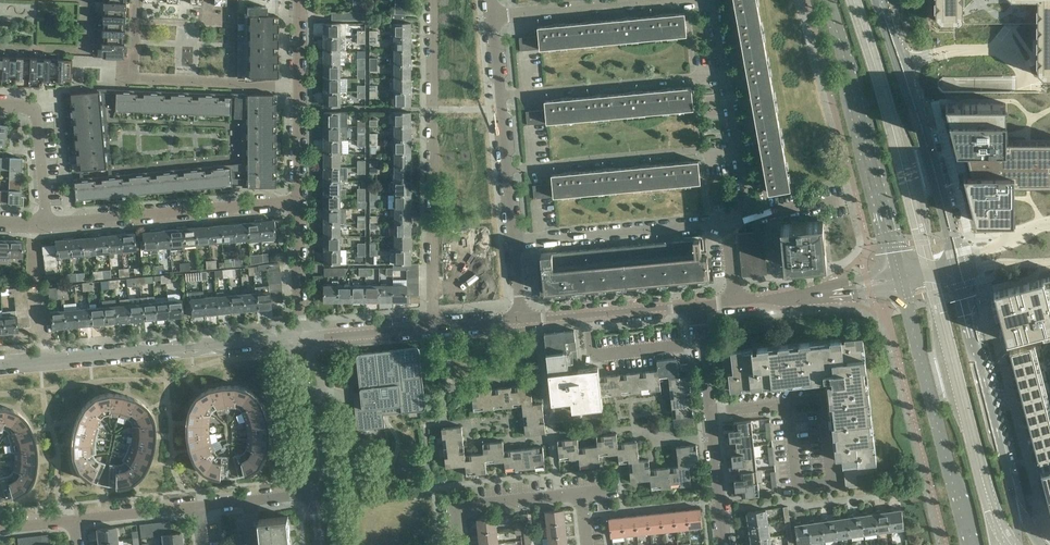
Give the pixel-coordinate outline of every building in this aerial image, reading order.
[(237,77),(277,76),(277,0),(237,0),(237,77)] [(353,11),(349,11),(349,12),(332,12),(332,20),(368,20),(368,0),(353,0),(353,11)] [(395,13),(391,13),(391,20),(406,19),(406,14),(412,14),(412,0),(396,0),(395,13)] [(737,16),(759,12),(757,0),(734,0),(737,16)] [(934,10),(935,10),(936,10),(936,17),(936,48),(936,61),(936,79),(937,80),(939,81),(943,77),(1013,77),(1039,77),(1043,77),(1049,77),(1049,0),(934,0),(934,10)] [(102,14),(102,15),(125,16),(125,2),(103,1),(102,7),(104,8),(104,14),(102,14)] [(743,51),(765,47),(759,12),(737,16),(743,51)] [(685,13),(645,16),(647,38),(687,35),(685,13)] [(102,28),(102,29),(124,29),(125,16),(102,15),(102,21),(104,21),(104,28),(102,28)] [(645,16),(609,20),(611,42),(647,38),(645,16)] [(609,20),(574,23),(576,45),(611,42),(609,20)] [(395,22),(395,37),(413,37),(413,32),(411,31),(411,22),(395,22)] [(323,31),(323,37),(341,37),(341,23),(325,23),(325,31),(323,31)] [(538,26),(539,35),(540,48),(576,45),(574,23),(538,26)] [(101,42),(124,43),(124,29),(102,29),(101,35),(103,35),(103,42),(101,42)] [(526,36),(519,37),(521,50),(527,49),(526,36)] [(341,37),(323,37),(323,42),(324,42),(324,50),(341,50),(346,50),(346,37),(341,37)] [(395,37),(395,51),(412,50),(411,41),(413,41),(413,37),(395,37)] [(124,43),(101,42),(101,49),(103,49),(103,56),(102,56),(102,57),(123,58),(124,43)] [(750,86),(772,82),(765,47),(743,51),(750,86)] [(323,59),(323,64),(341,64),(341,50),(324,50),(324,59),(323,59)] [(391,64),(395,64),(413,64),(413,59),(412,59),(412,50),(395,51),(395,57),(391,57),(391,64)] [(2,56),(1,78),(8,79),(8,77),(15,77),(15,79),(16,56),(2,56)] [(16,56),(15,79),(21,79),(21,77),(28,77),(28,79),(29,79),(30,57),(16,56)] [(30,57),(29,79),(35,80),(35,78),(42,78),(42,80),(43,80),(43,57),(30,57)] [(43,57),(43,80),(49,80),(49,78),(56,78),(56,81),(57,58),(43,57)] [(57,58),(56,81),(63,81),(63,79),(70,79),(71,79),(72,58),(57,58)] [(341,64),(323,64),(323,69),(324,69),(324,78),(341,78),(341,64)] [(395,64),(395,78),(411,77),(411,69),(413,69),(413,64),(395,64)] [(395,78),(395,91),(413,91),(413,86),(411,86),(411,77),(395,78)] [(323,86),(323,92),(341,92),(341,78),(324,78),(324,86),(323,86)] [(756,121),(778,117),(772,82),(750,86),(756,121)] [(692,86),(651,90),(653,112),(694,108),(692,86)] [(98,88),(99,91),(70,93),(71,101),(69,101),(70,108),(71,108),(72,116),(71,117),(71,124),(73,124),(73,132),(72,132),(73,139),(74,139),(75,147),(73,147),(74,154),(75,154),(76,162),(75,162),(76,169),(77,169),(77,170),(111,167),(104,88),(98,88)] [(129,90),(115,89),(115,110),(122,110),(122,114),(134,115),(134,111),(149,111),(149,115),(161,116),(161,112),(177,112),(177,116),(188,117),(189,113),(204,113),(204,117),(223,118),(223,114),(230,114),(231,93),(150,90),(129,90)] [(651,90),(616,94),(618,116),(653,112),(651,90)] [(395,91),(395,105),(411,105),(411,96),(413,96),(413,91),(395,91)] [(341,92),(323,92),(323,96),(325,96),(325,105),(341,105),(341,92)] [(234,93),(233,116),(240,117),(241,93),(234,93)] [(944,93),(946,103),(957,147),(964,173),(976,221),(1014,221),(1033,221),(1049,216),(1049,94),(1029,94),(944,93)] [(277,94),(247,94),(247,110),(245,110),(245,117),(247,117),(247,125),(245,125),(245,132),(247,132),(247,141),(245,141),(245,147),(247,147),(247,156),(245,156),(245,163),(247,162),(247,187),(276,187),(276,178),(277,179),(277,171),(276,171),(276,163),(277,163),(277,156),(276,156),(276,148),(277,148),(277,141),(276,141),(276,133),(277,133),(277,126),(275,126),(275,118),(277,118),(277,110),(275,110),(275,103),(277,103),(277,94)] [(616,94),(580,97),(582,119),(618,116),(616,94)] [(580,97),(545,100),(546,109),(547,122),(582,119),(580,97)] [(341,112),(325,112),(325,121),(323,121),(323,126),(325,126),(341,126),(341,112)] [(411,112),(395,112),(395,126),(412,126),(413,126),(413,121),(411,121),(411,112)] [(762,156),(784,152),(778,117),(756,121),(762,156)] [(325,134),(323,134),(323,140),(341,140),(347,139),(347,126),(341,126),(325,126),(325,134)] [(412,126),(395,126),(395,139),(413,139),(413,134),(412,134),(412,126)] [(413,144),(413,139),(395,139),(395,153),(412,153),(412,144),(413,144)] [(341,140),(323,140),(323,144),(325,144),(325,153),(341,153),(341,140)] [(762,156),(769,192),(791,188),(784,152),(762,156)] [(323,162),(323,167),(341,167),(341,153),(325,153),(325,162),(323,162)] [(412,153),(395,153),(395,167),(413,167),(413,162),(412,162),(412,153)] [(9,180),(21,181),(22,158),(0,157),(0,169),(9,170),(9,180)] [(698,160),(658,164),(660,186),(700,182),(698,160)] [(229,164),(73,178),(75,199),(83,198),(83,203),(95,202),(94,197),(110,196),(110,200),(122,199),(121,195),(137,193),(137,198),(149,196),(149,192),(164,191),(165,195),(176,194),(176,190),(192,188),(192,192),(204,191),(203,187),(220,186),(220,190),(231,189),(231,185),(229,164)] [(658,164),(623,167),(625,189),(660,186),(658,164)] [(341,167),(323,167),(323,172),(325,172),(325,181),(341,181),(348,181),(348,167),(341,167)] [(413,167),(395,167),(395,181),(412,180),(412,172),(413,171),(413,167)] [(623,167),(587,171),(589,193),(625,189),(623,167)] [(587,171),(552,174),(552,183),(553,196),(589,193),(587,171)] [(0,190),(0,202),(20,202),(21,181),(9,180),(9,191),(0,190)] [(412,180),(395,181),(395,194),(413,194),(413,189),(412,189),(412,180)] [(325,190),(323,189),(323,195),(341,195),(346,195),(346,188),(341,188),(341,181),(325,181),(325,190)] [(395,194),(391,194),(391,208),(395,208),(412,208),(412,199),(413,199),(413,194),(395,194)] [(341,195),(323,195),(323,200),(325,199),(325,208),(341,208),(341,195)] [(325,217),(323,217),(323,222),(341,222),(346,222),(347,208),(341,208),(325,208),(325,217)] [(412,208),(395,208),(395,222),(413,222),(413,217),(412,217),(412,208)] [(246,222),(247,239),(248,242),(261,241),(260,238),(259,219),(254,220),(254,221),(247,222),(247,221),(246,221),(246,222)] [(264,219),(259,219),(260,238),(261,241),(275,240),(274,237),(274,235),(274,228),(275,228),(274,221),(273,221),(273,219),(264,220),(264,219)] [(823,220),(781,224),(785,266),(827,262),(823,220)] [(238,221),(232,222),(234,240),(247,239),(246,222),(238,222),(238,221)] [(219,224),(221,241),(234,240),(232,222),(228,222),(228,224),(220,224),(219,224)] [(341,222),(323,222),(323,227),(325,227),(325,236),(341,235),(341,222)] [(413,222),(395,222),(395,235),(412,235),(412,227),(413,227),(413,222)] [(193,227),(195,244),(208,243),(206,224),(201,225),(202,226),(194,227),(194,226),(193,226),(193,227)] [(212,224),(206,224),(208,243),(221,241),(219,224),(212,225),(212,224)] [(185,226),(180,227),(182,245),(195,244),(193,227),(185,227),(185,226)] [(167,229),(169,246),(169,250),(182,248),(182,245),(180,227),(175,227),(176,228),(168,229),(167,229)] [(156,247),(157,247),(169,246),(167,229),(159,230),(159,228),(154,229),(156,247)] [(143,239),(140,240),(141,249),(150,248),(150,253),(157,253),(157,247),(156,247),(154,229),(149,229),(150,231),(143,232),(143,231),(142,231),(143,239)] [(107,235),(108,252),(121,251),(120,232),(115,233),(115,234),(107,235)] [(125,232),(120,232),(121,251),(138,249),(138,240),(134,241),(133,232),(125,233),(125,232)] [(99,234),(93,235),(95,253),(108,252),(107,235),(99,236),(99,234)] [(81,237),(80,237),(82,254),(95,253),(93,235),(89,235),(89,237),(81,237),(80,237),(81,237)] [(324,244),(323,249),(341,249),(341,235),(325,236),(325,244),(324,244)] [(412,235),(395,235),(395,249),(413,249),(413,244),(412,244),(412,235)] [(73,236),(67,237),(69,255),(82,254),(80,237),(73,238),(73,236)] [(8,239),(8,256),(22,257),(22,239),(22,240),(14,239),(14,238),(8,237),(8,239)] [(55,244),(55,252),(56,257),(69,255),(67,237),(63,238),(63,239),(55,240),(55,239),(54,239),(55,244)] [(8,262),(8,256),(8,239),(0,239),(0,262),(8,262)] [(704,277),(702,256),(696,257),(696,253),(696,250),(695,239),(685,240),(681,240),(671,241),(661,242),(641,244),(631,245),(621,246),(611,247),(601,248),(591,249),(581,250),(571,251),(561,252),(552,252),(541,253),(544,284),(545,292),(565,290),(575,289),(585,288),(595,287),(605,287),(615,286),(624,285),(634,284),(644,283),(664,281),(674,280),(684,279),(704,277)] [(55,244),(42,246),(42,253),(43,253),(55,252),(55,244)] [(341,249),(323,249),(323,254),(325,254),(325,263),(341,263),(346,263),(346,249),(341,249)] [(413,249),(395,249),(391,249),(391,263),(395,263),(407,263),(412,263),(412,254),(413,254),(413,249)] [(251,255),(252,264),(262,262),(262,254),(251,255)] [(325,268),(325,275),(338,275),(338,267),(325,268)] [(994,291),(995,298),(997,305),(998,308),(1000,315),(1003,327),(1005,334),(1006,341),(1042,332),(1049,330),(1049,277),(994,291)] [(338,301),(338,285),(338,281),(332,281),(332,285),(325,285),(325,301),(338,301)] [(393,284),(379,285),(379,301),(393,301),(393,284)] [(407,284),(393,284),(393,301),(398,301),(398,303),(410,303),(410,295),(407,295),(407,288),(407,284)] [(352,285),(338,285),(338,301),(352,301),(352,285)] [(366,285),(352,285),(352,301),(366,301),(366,285)] [(379,285),(366,285),(366,301),(379,301),(379,285)] [(268,286),(254,288),(256,309),(269,308),(270,308),(270,303),(269,296),(268,286)] [(56,287),(48,288),(49,300),(57,299),(57,295),(56,287)] [(202,290),(186,292),(187,302),(188,316),(191,315),(192,315),(204,314),(203,297),(202,290)] [(220,291),(215,291),(215,295),(217,313),(217,314),(230,313),(228,294),(221,295),(220,291)] [(254,292),(241,293),(243,310),(243,311),(244,310),(256,309),(254,292)] [(27,293),(14,294),(14,296),(15,301),(28,299),(27,293)] [(241,293),(228,294),(230,313),(236,313),(235,311),(243,310),(241,293)] [(215,295),(203,297),(204,314),(217,313),(215,295)] [(153,296),(140,297),(142,320),(155,318),(153,297),(153,296)] [(166,296),(153,297),(155,318),(168,317),(166,300),(166,296)] [(140,297),(127,298),(129,321),(130,321),(142,320),(140,297)] [(127,298),(114,299),(116,322),(122,322),(122,323),(129,323),(129,321),(127,298)] [(114,299),(101,301),(102,306),(103,323),(103,324),(104,323),(116,322),(114,299)] [(180,299),(166,300),(168,317),(181,316),(182,316),(180,299)] [(28,306),(15,307),(16,314),(29,313),(28,306)] [(102,306),(88,307),(90,325),(103,323),(102,306)] [(88,307),(75,308),(77,326),(78,326),(90,325),(88,307)] [(75,308),(62,310),(64,329),(70,328),(69,326),(77,326),(75,308)] [(15,310),(2,311),(4,332),(4,333),(5,333),(5,332),(18,331),(17,327),(16,321),(15,314),(15,310)] [(51,328),(52,328),(60,327),(60,329),(64,329),(62,310),(50,311),(51,328)] [(544,333),(554,422),(604,416),(603,406),(602,396),(600,376),(599,366),(579,368),(576,340),(575,329),(544,333)] [(872,419),(871,410),(871,409),(868,409),(867,400),(870,400),(869,399),(868,389),(868,388),(866,388),(864,369),(866,368),(866,367),(865,358),(865,357),(862,357),(861,348),(864,348),(864,347),(863,336),(844,338),(845,340),(842,341),(841,339),(841,338),(831,339),(830,340),(830,342),(821,343),(820,341),(816,341),(809,342),(757,348),(757,350),(753,351),(753,348),(752,348),(720,352),(721,360),(722,370),(731,369),(731,372),(728,372),(730,391),(804,382),(804,380),(813,379),(820,382),(821,383),(824,378),(832,377),(832,381),(828,382),(828,383),(840,381),(848,453),(836,455),(836,456),(842,455),(843,465),(846,486),(857,485),(856,474),(866,473),(877,472),(877,471),(875,451),(875,450),(873,450),(872,441),(874,441),(874,440),(873,430),(873,429),(870,430),(869,421),(872,420),(872,419)] [(1035,345),(1009,352),(1013,364),(1038,358),(1035,345)] [(356,356),(356,357),(361,403),(354,404),(357,426),(357,428),(358,429),(359,429),(360,430),(361,430),(385,427),(384,415),(422,410),(423,410),(424,409),(425,408),(426,407),(426,406),(423,384),(419,351),(419,350),(419,349),(418,348),(417,347),(416,347),(415,347),(360,353),(359,353),(358,354),(357,355),(357,356),(356,356)] [(657,360),(658,369),(659,376),(669,375),(689,373),(688,363),(678,364),(677,357),(657,360)] [(1038,358),(1013,364),(1016,376),(1041,370),(1038,358)] [(647,375),(640,376),(641,388),(651,387),(651,390),(661,389),(659,376),(658,369),(646,371),(647,375)] [(1041,370),(1016,376),(1019,388),(1044,382),(1044,381),(1041,370)] [(646,371),(620,374),(622,390),(631,389),(631,392),(641,391),(641,388),(640,376),(647,375),(646,371)] [(689,373),(669,375),(670,388),(674,388),(674,397),(686,396),(691,395),(689,373)] [(601,376),(600,376),(602,396),(603,396),(602,392),(612,391),(612,395),(622,393),(621,390),(622,390),(621,378),(620,374),(607,375),(601,376)] [(1044,382),(1019,388),(1022,400),(1047,394),(1047,393),(1044,382)] [(511,387),(512,391),(513,403),(522,402),(523,404),(533,403),(531,384),(518,385),(518,386),(511,387)] [(235,407),(237,385),(233,385),(230,385),(227,385),(224,386),(226,407),(235,407)] [(240,409),(251,391),(248,389),(244,387),(241,386),(237,385),(235,407),(240,409)] [(226,407),(224,386),(220,386),(217,387),(214,387),(211,388),(217,409),(226,407)] [(492,389),(492,393),(493,405),(503,404),(503,407),(513,406),(513,403),(512,391),(511,387),(511,386),(498,387),(498,388),(492,389)] [(217,409),(211,388),(207,389),(204,391),(200,394),(198,397),(213,412),(217,409)] [(479,390),(472,391),(472,390),(474,410),(474,407),(483,406),(484,409),(494,408),(493,405),(492,393),(492,389),(492,388),(479,390)] [(243,412),(261,403),(259,400),(257,396),(254,394),(251,391),(240,409),(243,412)] [(109,415),(110,393),(106,393),(102,394),(98,395),(94,397),(104,416),(109,415)] [(118,416),(123,395),(119,394),(116,393),(113,393),(110,393),(109,415),(118,416)] [(1022,400),(1022,401),(1023,404),(1025,412),(1049,406),(1049,405),(1047,394),(1022,400)] [(126,419),(135,398),(132,397),(129,396),(126,395),(123,395),(118,416),(126,419)] [(673,417),(674,418),(693,415),(692,408),(691,395),(686,396),(674,397),(671,397),(672,408),(676,407),(677,417),(673,417)] [(104,416),(94,397),(91,399),(88,402),(86,405),(84,408),(101,419),(104,416)] [(213,412),(198,397),(195,400),(193,403),(192,407),(191,411),(211,416),(213,412)] [(130,422),(147,409),(145,405),(142,403),(138,400),(135,398),(126,419),(130,422)] [(533,403),(523,404),(524,415),(527,414),(528,424),(540,422),(544,422),(544,415),(542,402),(533,403)] [(262,406),(261,403),(243,412),(246,421),(265,415),(264,412),(263,409),(262,406)] [(1025,412),(1028,424),(1049,419),(1049,406),(1025,412)] [(6,430),(19,413),(15,411),(12,409),(8,408),(4,407),(2,432),(3,429),(6,430)] [(101,419),(84,408),(82,411),(80,413),(79,416),(78,419),(99,428),(99,427),(97,427),(101,419)] [(149,412),(147,409),(130,422),(132,426),(152,423),(152,419),(151,416),(149,412)] [(209,425),(211,416),(191,411),(190,414),(190,417),(189,420),(189,423),(209,425)] [(21,416),(19,413),(6,430),(9,434),(7,435),(28,425),(26,422),(24,418),(21,416)] [(266,418),(265,415),(246,421),(248,430),(268,428),(267,424),(267,421),(266,418)] [(693,415),(674,418),(674,427),(695,425),(693,415)] [(96,436),(99,428),(78,419),(77,422),(76,425),(75,428),(74,431),(96,436)] [(1028,424),(1031,436),(1049,432),(1049,419),(1028,424)] [(730,435),(731,435),(753,432),(752,420),(734,421),(735,429),(729,429),(730,435)] [(525,424),(526,434),(546,432),(545,422),(544,422),(540,422),(528,424),(525,424)] [(152,426),(152,423),(132,426),(132,435),(153,436),(153,433),(153,430),(152,426)] [(210,434),(209,425),(189,423),(189,427),(189,430),(189,433),(189,436),(210,434)] [(29,428),(28,425),(7,435),(10,443),(32,437),(31,434),(30,431),(29,428)] [(446,437),(447,447),(459,446),(464,445),(463,438),(462,425),(442,428),(443,438),(446,437)] [(268,431),(268,428),(248,430),(248,439),(268,440),(268,437),(268,434),(268,431)] [(95,445),(96,436),(74,431),(73,434),(73,438),(72,441),(72,444),(95,445)] [(731,435),(730,435),(730,441),(736,440),(737,447),(754,445),(753,432),(731,435)] [(1031,436),(1034,448),(1049,444),(1049,432),(1031,436)] [(604,435),(597,436),(597,435),(598,445),(599,452),(608,451),(609,454),(618,453),(618,448),(618,443),(617,433),(604,434),(604,435)] [(211,443),(210,434),(189,436),(190,439),(190,442),(191,445),(192,448),(211,443)] [(152,439),(153,436),(132,435),(131,443),(129,443),(151,448),(151,445),(152,442),(152,439)] [(33,440),(32,437),(10,443),(12,452),(34,450),(34,447),(33,443),(33,440)] [(565,439),(558,440),(560,460),(560,456),(569,455),(570,458),(579,457),(580,457),(579,452),(579,448),(578,437),(565,439)] [(268,443),(268,440),(248,439),(246,448),(266,453),(267,450),(267,446),(268,443)] [(490,442),(484,443),(483,443),(484,452),(485,459),(495,458),(495,462),(505,460),(504,451),(503,440),(490,442)] [(618,448),(618,453),(619,463),(620,463),(619,459),(629,458),(629,462),(632,461),(639,460),(637,441),(624,442),(618,443),(618,448)] [(150,452),(151,448),(129,443),(126,452),(147,461),(148,458),(149,455),(150,452)] [(196,460),(215,451),(211,443),(192,448),(193,451),(194,454),(195,457),(196,460)] [(96,454),(95,445),(72,444),(72,447),(72,450),(72,453),(73,456),(96,454)] [(690,445),(677,446),(679,465),(689,464),(688,461),(698,461),(698,464),(699,464),(697,444),(690,445)] [(1034,448),(1038,460),(1049,457),(1049,444),(1034,448)] [(459,446),(447,447),(448,456),(445,457),(446,467),(466,465),(466,459),(465,455),(465,452),(464,445),(459,446)] [(579,448),(579,452),(580,457),(579,457),(580,467),(581,467),(581,464),(590,463),(590,466),(600,465),(599,452),(598,445),(585,446),(585,447),(579,448)] [(733,459),(756,457),(754,445),(737,447),(738,453),(732,454),(733,459)] [(536,447),(523,448),(526,468),(535,467),(535,463),(544,462),(545,466),(543,446),(542,446),(536,447)] [(265,456),(266,453),(246,448),(244,452),(260,467),(262,464),(264,460),(265,456)] [(505,460),(506,470),(506,467),(515,466),(516,469),(526,468),(523,448),(511,449),(511,450),(504,451),(505,460)] [(35,453),(34,450),(12,452),(14,452),(14,461),(34,462),(35,459),(35,456),(35,453)] [(206,473),(218,455),(215,451),(196,460),(198,464),(200,467),(203,470),(206,473)] [(146,463),(147,461),(126,452),(122,459),(141,472),(143,469),(144,466),(146,463)] [(260,467),(244,452),(240,454),(241,458),(242,463),(243,467),(244,471),(246,476),(250,474),(253,472),(257,470),(260,467)] [(466,465),(467,475),(467,471),(476,470),(477,473),(487,472),(485,459),(484,452),(472,454),(465,455),(466,459),(466,465)] [(78,471),(95,458),(93,454),(96,454),(73,456),(73,460),(74,464),(76,468),(78,471)] [(217,478),(221,478),(221,473),(222,469),(222,465),(222,460),(222,456),(218,455),(206,473),(209,475),(213,477),(217,478)] [(756,457),(733,459),(733,460),(733,465),(739,465),(740,471),(757,469),(756,457)] [(1038,460),(1038,461),(1039,461),(1042,472),(1041,472),(1049,470),(1049,457),(1038,460)] [(94,473),(95,469),(97,465),(98,461),(95,458),(78,471),(80,474),(83,477),(87,480),(90,482),(92,477),(94,473)] [(141,472),(122,459),(122,460),(124,461),(121,464),(130,483),(134,481),(137,478),(139,475),(141,472)] [(639,460),(632,461),(633,471),(630,471),(631,481),(651,479),(651,473),(650,469),(650,466),(649,459),(639,460)] [(34,466),(34,462),(14,461),(13,470),(32,475),(33,472),(34,469),(34,466)] [(130,483),(121,464),(116,465),(116,469),(115,473),(115,478),(115,482),(114,487),(119,487),(123,486),(127,485),(130,483)] [(670,467),(670,471),(671,483),(681,482),(681,486),(691,484),(689,464),(679,465),(676,466),(670,467)] [(650,469),(651,473),(651,479),(652,489),(652,485),(661,485),(662,488),(672,486),(671,483),(670,471),(670,467),(657,468),(650,469)] [(735,484),(736,484),(758,482),(757,469),(740,471),(740,478),(735,478),(735,484)] [(31,479),(32,475),(13,470),(10,474),(26,489),(28,486),(30,482),(31,479)] [(1041,472),(1049,505),(1049,508),(1049,470),(1041,472)] [(26,489),(10,474),(6,476),(7,480),(8,484),(9,489),(10,493),(11,498),(15,496),(19,494),(23,492),(26,489)] [(758,482),(736,484),(735,484),(736,490),(742,489),(742,496),(760,494),(758,482)] [(701,508),(688,509),(689,527),(703,526),(701,508)] [(887,509),(888,511),(890,530),(904,528),(902,509),(893,510),(893,508),(887,509)] [(564,509),(546,511),(548,524),(566,522),(564,509)] [(688,509),(674,511),(676,529),(689,527),(688,509)] [(747,526),(749,526),(769,523),(767,509),(747,512),(749,520),(746,520),(747,526)] [(874,511),(874,513),(877,532),(890,530),(888,511),(880,512),(880,510),(874,511)] [(674,511),(662,512),(663,530),(676,529),(674,511)] [(662,512),(649,514),(650,532),(663,530),(662,512)] [(861,513),(861,515),(864,534),(877,532),(874,513),(867,514),(866,512),(861,513)] [(649,514),(636,515),(638,533),(650,532),(649,514)] [(847,515),(848,517),(850,536),(864,534),(861,515),(854,516),(853,514),(847,515)] [(636,515),(623,516),(625,535),(638,533),(636,515)] [(260,518),(259,518),(259,520),(260,520),(262,534),(263,544),(291,544),(288,517),(288,516),(260,518)] [(496,516),(478,518),(480,532),(498,530),(496,516)] [(610,518),(612,536),(625,535),(623,516),(610,518)] [(834,517),(835,519),(837,538),(850,536),(848,517),(840,518),(840,516),(834,517)] [(821,518),(821,521),(824,540),(837,538),(835,519),(827,520),(827,518),(821,518)] [(808,520),(808,523),(811,542),(824,540),(821,521),(814,522),(814,520),(808,520)] [(800,521),(795,522),(798,544),(811,542),(808,523),(801,524),(800,521)] [(566,522),(548,524),(549,537),(567,535),(566,522)] [(769,523),(749,526),(750,533),(748,534),(749,539),(751,539),(771,536),(769,523)] [(115,527),(97,529),(99,542),(117,540),(115,527)] [(498,530),(480,532),(481,544),(499,543),(498,530)] [(163,535),(164,544),(182,544),(181,532),(171,533),(165,534),(163,534),(163,535)] [(549,537),(550,544),(568,544),(567,535),(549,537)] [(751,539),(752,544),(772,544),(771,536),(751,539)]
